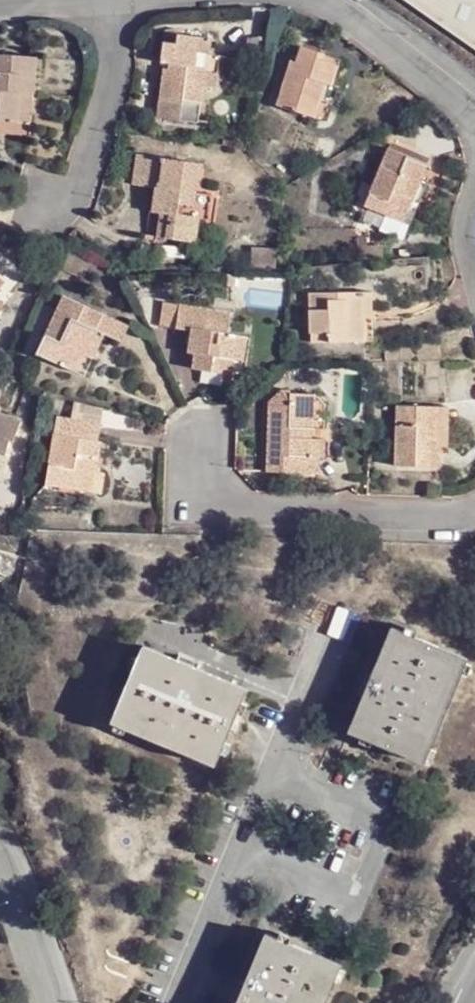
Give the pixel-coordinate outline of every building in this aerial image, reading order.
[(474,45),(474,0),(408,0),(474,45)] [(166,42),(151,40),(148,61),(156,64),(149,118),(194,123),(201,65),(185,64),(191,35),(169,31),(166,42)] [(312,52),(293,47),(289,65),(278,62),(265,105),(305,119),(314,87),(323,91),(332,65),(309,58),(312,52)] [(33,94),(35,56),(0,52),(0,119),(12,120),(15,91),(33,94)] [(32,121),(33,94),(15,91),(12,120),(32,121)] [(372,184),(383,193),(403,169),(370,140),(330,187),(354,205),(372,184)] [(195,157),(133,152),(130,181),(151,182),(151,204),(169,205),(167,230),(198,231),(198,206),(184,207),(184,195),(194,196),(195,157)] [(365,215),(383,193),(372,184),(354,205),(365,215)] [(232,308),(167,290),(161,315),(189,324),(184,347),(192,350),(188,364),(232,376),(236,359),(227,358),(235,326),(228,325),(232,308)] [(362,293),(310,290),(307,341),(364,345),(365,314),(360,314),(362,293)] [(131,324),(65,296),(36,358),(76,372),(94,334),(122,345),(131,324)] [(290,405),(267,405),(265,471),(311,473),(331,473),(331,455),(321,456),(322,395),(288,394),(290,405)] [(436,442),(435,405),(397,404),(397,461),(445,462),(445,442),(436,442)] [(453,405),(435,405),(436,442),(445,442),(454,442),(453,405)] [(0,414),(0,475),(3,476),(8,459),(5,458),(10,443),(15,445),(23,423),(0,414)] [(94,458),(106,460),(110,437),(100,436),(102,424),(58,417),(47,484),(90,492),(94,458)] [(101,493),(106,460),(94,458),(90,492),(101,493)] [(416,621),(373,724),(450,756),(474,697),(474,646),(416,621)] [(283,681),(175,637),(145,712),(252,756),(283,681)] [(295,930),(264,1002),(355,1002),(372,962),(295,930)]
